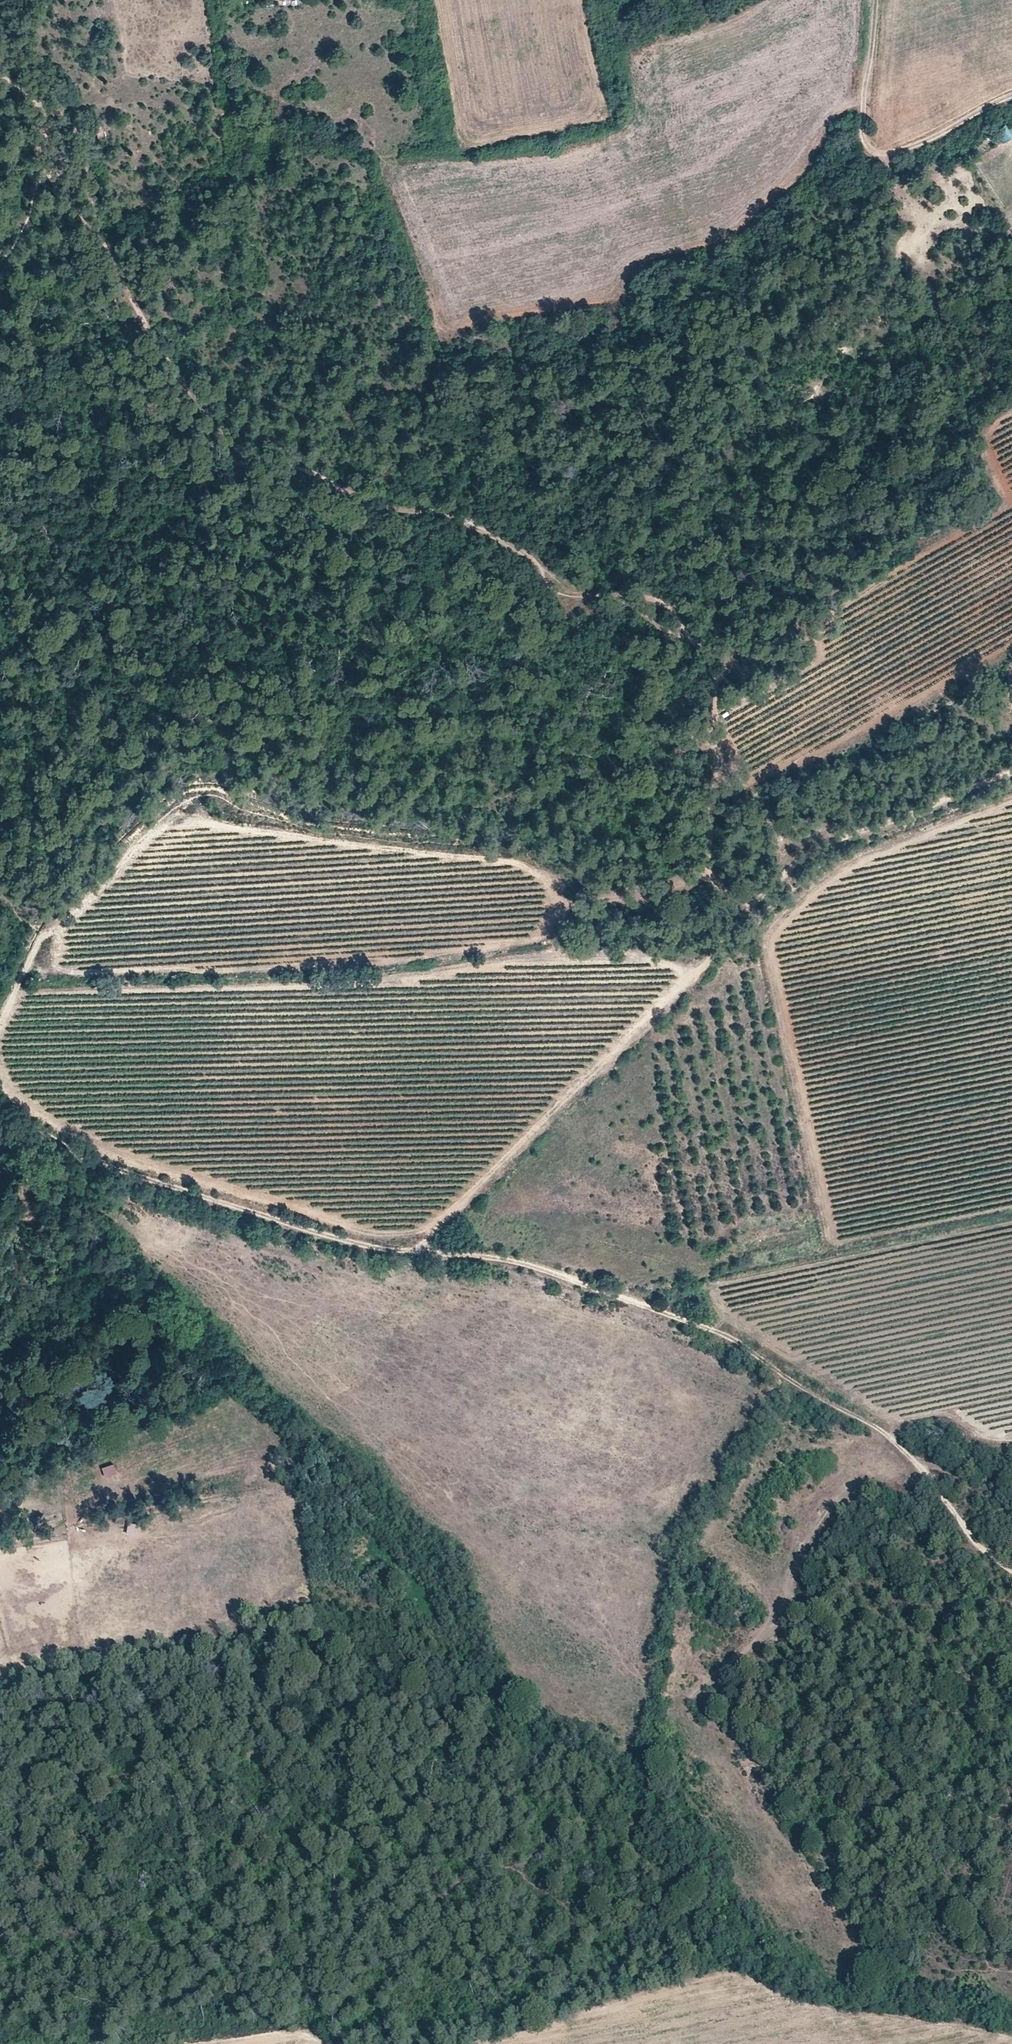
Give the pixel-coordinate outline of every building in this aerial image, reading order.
[(166,1216),(164,1223),(178,1227),(180,1220),(166,1216)] [(103,1476),(116,1472),(113,1463),(100,1466),(103,1476)] [(125,1534),(136,1535),(137,1522),(126,1521),(125,1534)]
